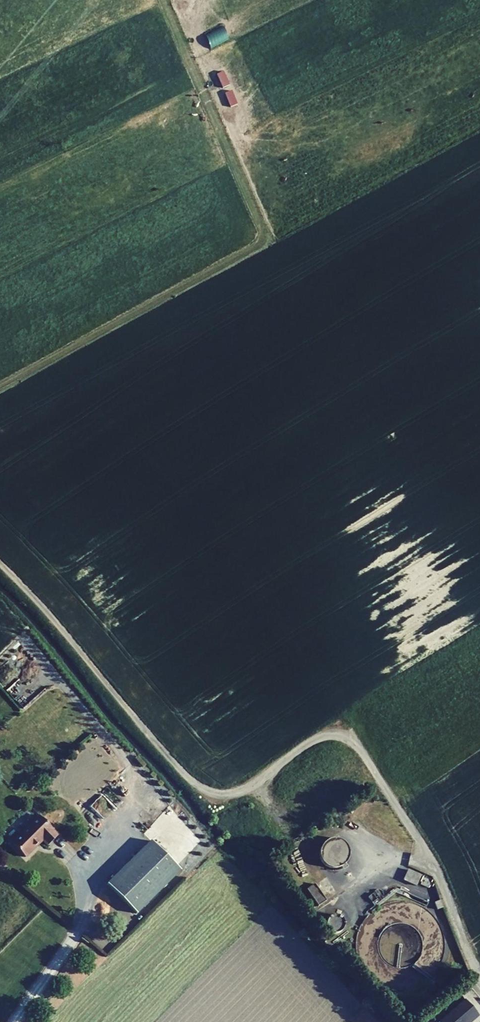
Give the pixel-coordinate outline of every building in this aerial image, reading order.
[(46,846),(57,835),(37,815),(10,843),(24,857),(41,840),(46,846)] [(135,914),(178,872),(149,842),(106,884),(135,914)] [(417,886),(421,876),(408,870),(404,880),(417,886)] [(318,906),(326,901),(315,884),(307,889),(318,906)] [(464,999),(438,1021),(471,1021),(478,1016),(464,999)]
